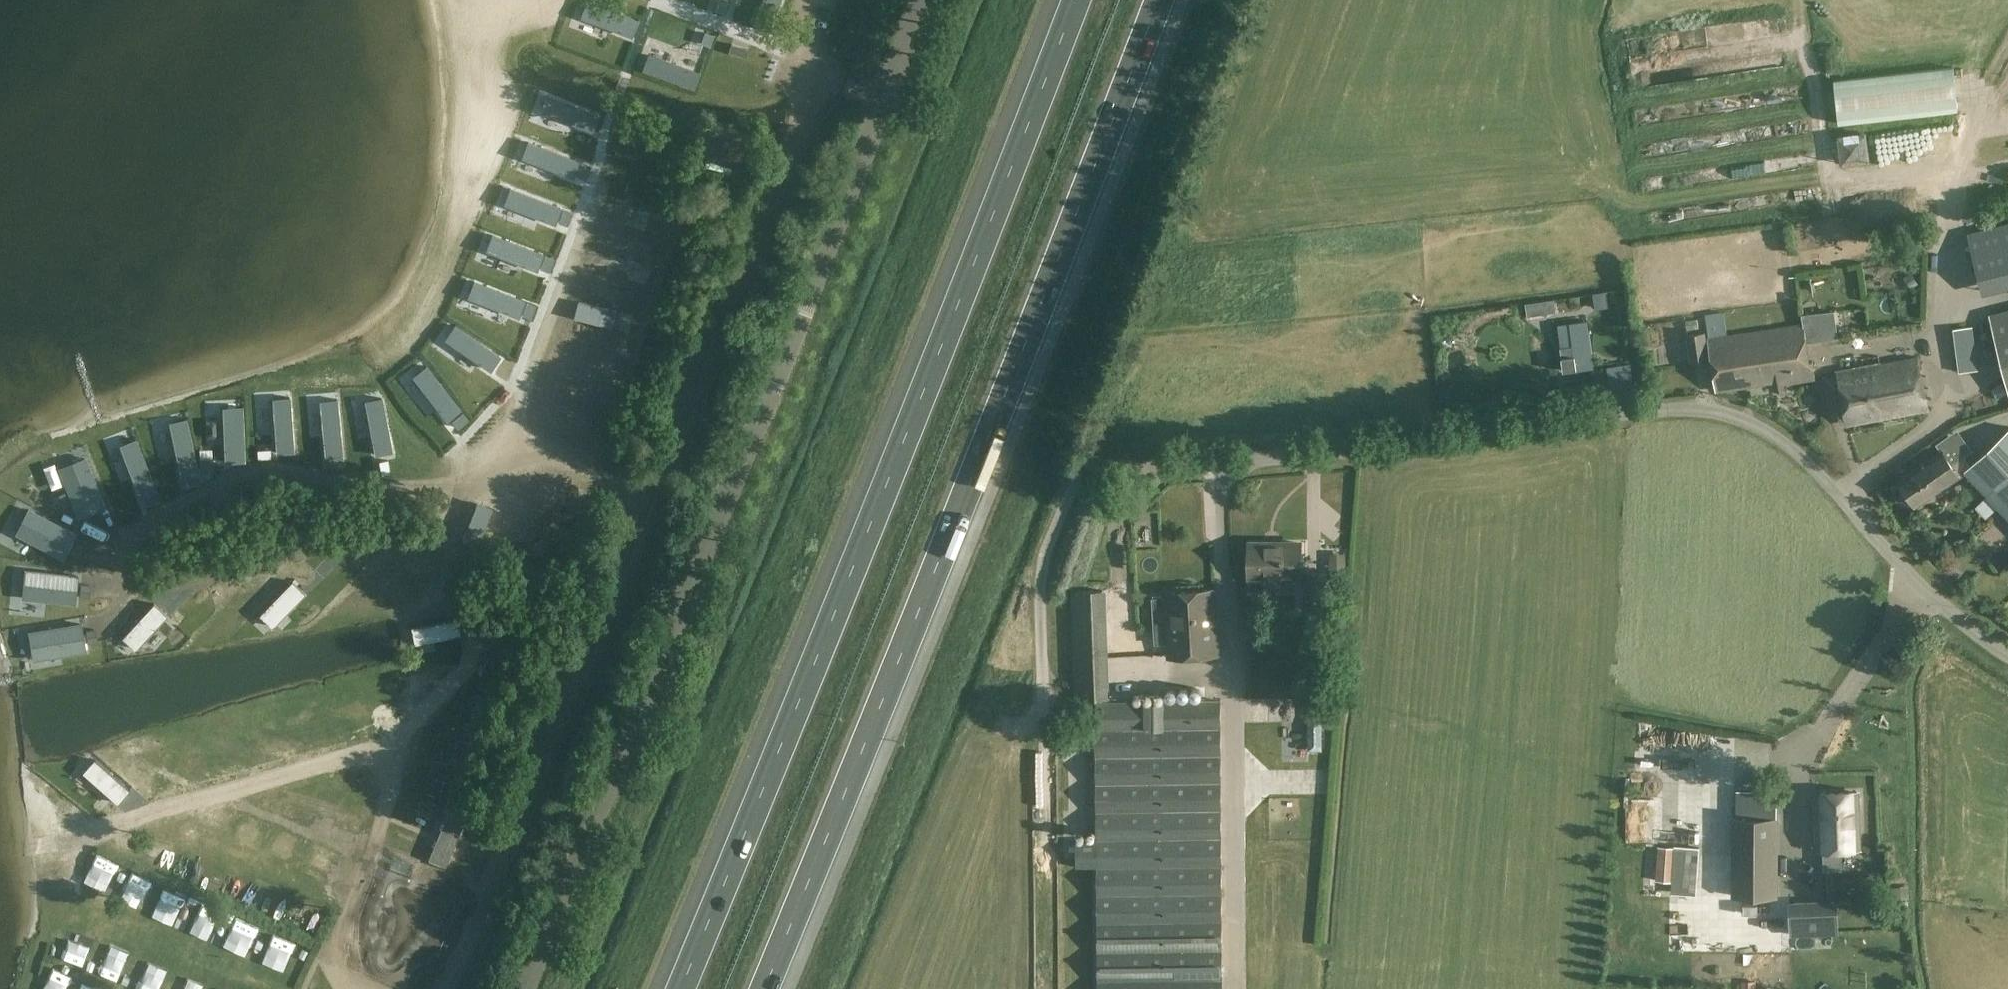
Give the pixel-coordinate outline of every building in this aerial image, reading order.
[(579,16),(631,37),(638,20),(588,0),(586,0),(579,16)] [(748,20),(766,27),(776,0),(756,0),(748,20)] [(731,43),(728,52),(745,58),(748,48),(731,43)] [(648,54),(642,71),(693,92),(700,75),(648,54)] [(1824,93),(1827,119),(1927,106),(1924,79),(1907,81),(1908,91),(1871,96),(1870,87),(1824,93)] [(547,95),(540,112),(593,132),(600,114),(547,95)] [(549,140),(552,129),(536,125),(533,136),(549,140)] [(528,139),(521,157),(573,177),(579,160),(528,139)] [(590,165),(581,161),(576,174),(586,177),(590,165)] [(510,186),(503,203),(555,223),(561,206),(510,186)] [(572,212),(563,209),(558,220),(567,224),(572,212)] [(1969,233),(1979,273),(2007,266),(2007,223),(1969,233)] [(492,233),(485,250),(537,270),(544,253),(492,233)] [(555,259),(545,255),(540,266),(550,270),(555,259)] [(475,282),(468,300),(520,320),(527,303),(475,282)] [(1606,290),(1593,292),(1594,297),(1594,299),(1596,308),(1608,306),(1607,300),(1606,295),(1606,290)] [(1534,301),(1526,302),(1526,303),(1528,315),(1538,314),(1536,302),(1536,301),(1534,301)] [(535,306),(528,303),(523,314),(531,317),(535,306)] [(1989,314),(2007,388),(2007,309),(1989,314)] [(1724,312),(1705,314),(1709,337),(1716,389),(1791,378),(1792,380),(1793,380),(1815,377),(1812,360),(1809,361),(1806,341),(1804,324),(1727,334),(1724,312)] [(1822,339),(1818,313),(1803,315),(1804,324),(1806,341),(1822,339)] [(457,324),(445,342),(491,374),(503,356),(457,324)] [(1978,368),(1973,326),(1954,328),(1959,371),(1978,368)] [(1573,345),(1560,347),(1564,370),(1577,368),(1577,370),(1594,367),(1589,329),(1572,331),(1573,345)] [(1686,334),(1690,361),(1709,359),(1705,331),(1686,334)] [(1872,365),(1838,371),(1848,424),(1928,409),(1918,357),(1872,365)] [(412,379),(447,422),(462,410),(427,367),(412,379)] [(383,394),(365,398),(377,457),(395,454),(383,394)] [(272,396),(276,452),(297,450),(294,395),(272,396)] [(322,398),(326,453),(341,452),(338,397),(322,398)] [(500,401),(498,411),(517,416),(520,407),(500,401)] [(224,463),(243,462),(241,407),(222,407),(224,463)] [(467,419),(462,413),(453,420),(458,427),(467,419)] [(186,418),(168,421),(179,476),(197,472),(186,418)] [(1971,464),(1964,470),(1966,472),(2007,517),(2007,428),(1971,464)] [(138,436),(121,442),(141,494),(159,487),(138,436)] [(271,448),(257,449),(258,458),(271,457),(271,448)] [(1927,459),(1927,458),(1898,479),(1917,505),(1946,484),(1947,486),(1966,472),(1964,470),(1971,464),(1964,452),(1944,466),(1934,453),(1927,459)] [(344,465),(343,455),(330,457),(330,466),(344,465)] [(213,457),(199,458),(200,468),(214,467),(213,457)] [(388,459),(379,461),(382,474),(391,472),(388,459)] [(104,506),(89,467),(63,477),(78,516),(104,506)] [(201,483),(199,473),(185,476),(187,486),(201,483)] [(160,500),(157,491),(144,496),(148,505),(160,500)] [(69,501),(65,492),(53,496),(56,505),(69,501)] [(75,533),(38,514),(25,538),(62,558),(75,533)] [(1300,580),(1300,540),(1250,541),(1250,580),(1300,580)] [(84,546),(75,541),(69,552),(78,557),(84,546)] [(2007,589),(2007,560),(1994,571),(2007,589)] [(1345,563),(1331,563),(1331,576),(1346,576),(1345,563)] [(1047,568),(1049,589),(1058,588),(1056,567),(1047,568)] [(1326,567),(1304,567),(1304,606),(1326,606),(1326,567)] [(78,575),(36,571),(33,598),(74,603),(78,575)] [(259,611),(273,625),(305,594),(290,579),(259,611)] [(91,584),(80,583),(79,597),(90,597),(91,584)] [(1215,588),(1164,591),(1168,655),(1219,652),(1215,588)] [(1103,615),(1102,589),(1073,589),(1073,616),(1103,615)] [(122,635),(135,649),(168,616),(154,603),(122,635)] [(412,624),(415,641),(463,633),(460,615),(412,624)] [(85,651),(81,624),(41,630),(45,657),(85,651)] [(96,629),(86,630),(88,643),(98,641),(96,629)] [(395,658),(351,675),(409,706),(453,667),(395,658)] [(1317,666),(1303,671),(1309,690),(1323,685),(1317,666)] [(1095,702),(1097,839),(1097,866),(1098,981),(1099,988),(1222,988),(1222,979),(1222,922),(1221,699),(1095,702)] [(1307,701),(1308,748),(1323,748),(1323,722),(1331,722),(1331,704),(1323,704),(1323,702),(1307,701)] [(93,754),(80,770),(124,805),(136,789),(93,754)] [(1859,848),(1857,792),(1817,793),(1819,849),(1824,849),(1824,869),(1841,868),(1840,848),(1859,848)] [(1637,812),(1636,831),(1691,832),(1691,813),(1637,812)] [(465,820),(448,813),(429,859),(446,866),(465,820)] [(1734,818),(1734,895),(1775,895),(1775,818),(1758,818),(1736,818),(1734,818)] [(330,828),(328,838),(349,842),(351,832),(330,828)] [(1097,866),(1097,839),(1077,839),(1077,866),(1097,866)] [(162,847),(150,862),(164,872),(175,857),(162,847)] [(1674,847),(1672,880),(1696,882),(1698,848),(1674,847)] [(95,853),(88,871),(112,879),(118,861),(95,853)] [(127,867),(119,886),(140,895),(148,876),(127,867)] [(430,894),(384,873),(354,936),(385,950),(393,933),(406,939),(413,923),(416,925),(430,894)] [(269,914),(280,889),(262,881),(251,906),(269,914)] [(1909,886),(1890,887),(1891,898),(1909,898),(1909,886)] [(170,889),(168,909),(185,910),(187,891),(170,889)] [(302,926),(311,907),(290,898),(281,917),(302,926)] [(200,899),(194,917),(214,924),(220,906),(200,899)] [(1837,932),(1836,901),(1790,903),(1791,934),(1837,932)] [(240,948),(252,922),(231,912),(219,938),(240,948)] [(276,934),(271,956),(298,961),(303,939),(276,934)] [(81,961),(85,946),(67,940),(62,955),(81,961)] [(97,947),(88,968),(110,976),(118,956),(97,947)] [(140,988),(148,988),(154,963),(138,959),(131,987),(140,988)] [(1736,978),(1737,988),(1750,988),(1751,988),(1750,976),(1736,978)]
